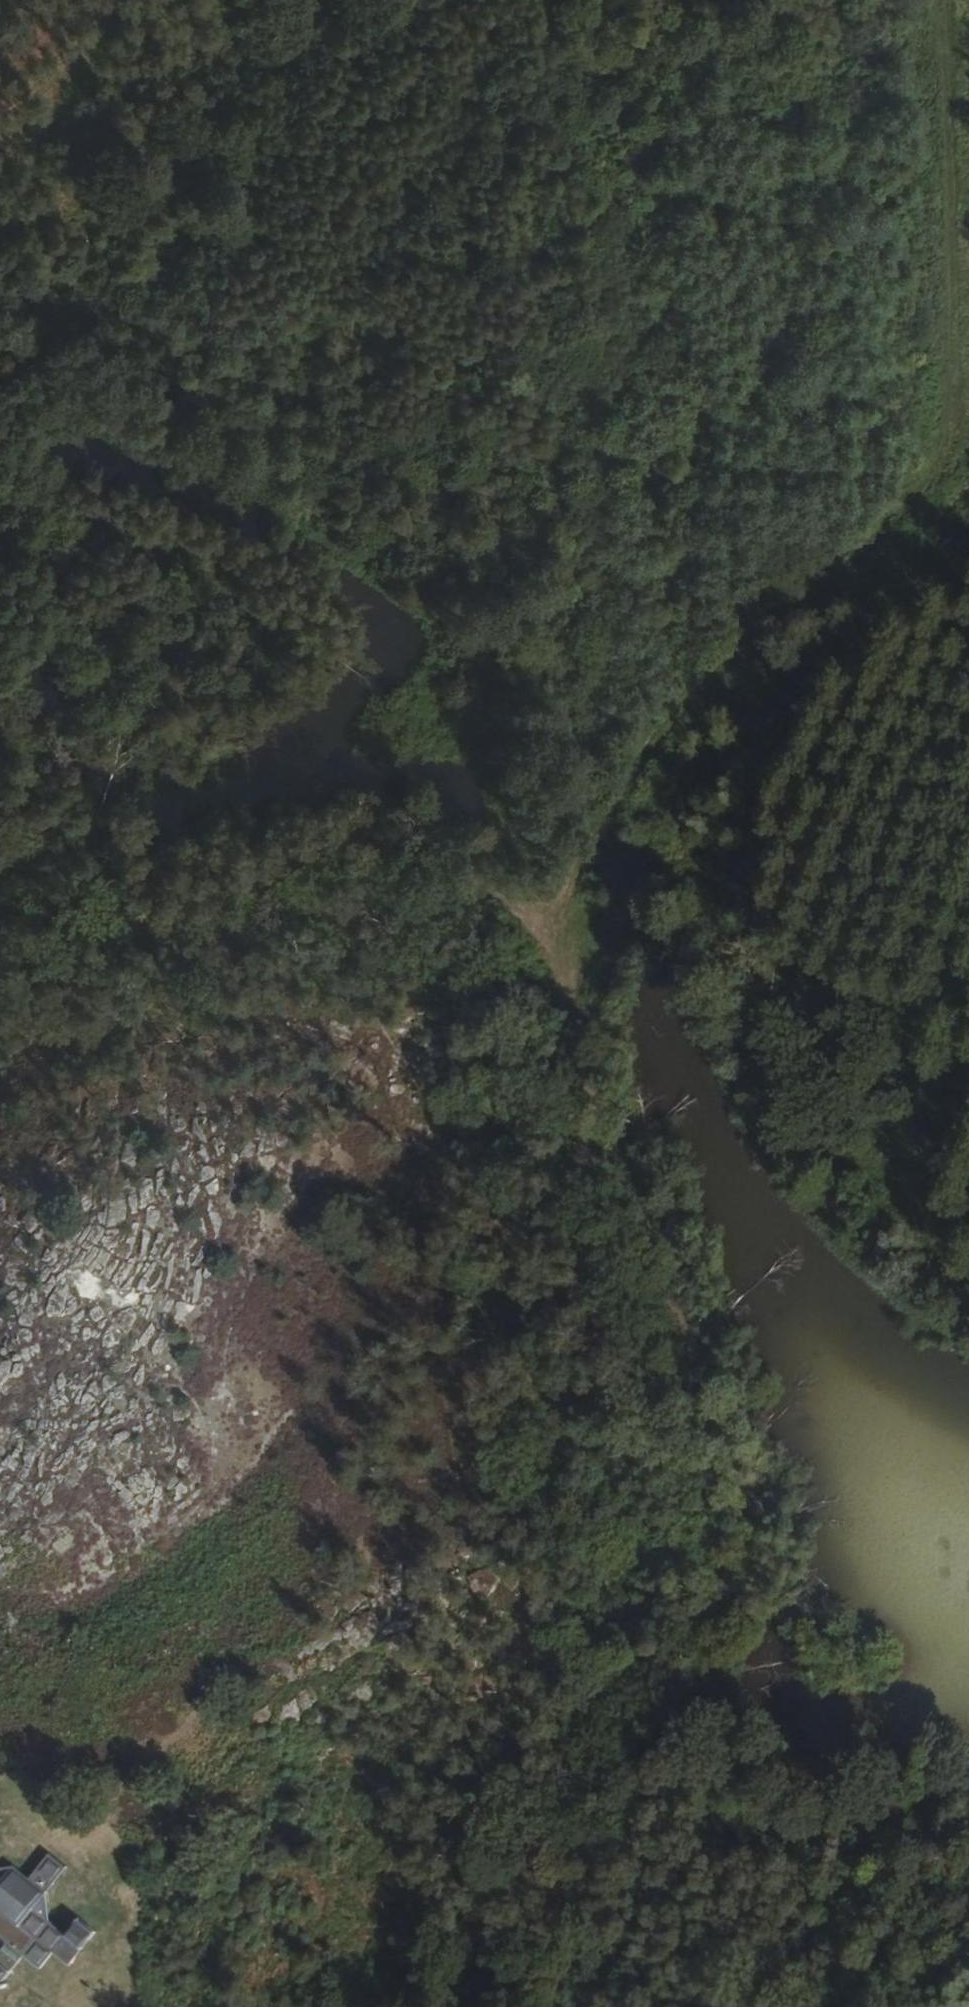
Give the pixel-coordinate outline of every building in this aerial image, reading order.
[(18,1950),(34,1964),(48,1948),(64,1961),(92,1928),(75,1915),(61,1930),(45,1917),(42,1888),(64,1863),(47,1849),(26,1874),(11,1861),(0,1862),(0,1935),(1,1936),(0,1938),(0,1972),(18,1950)]
